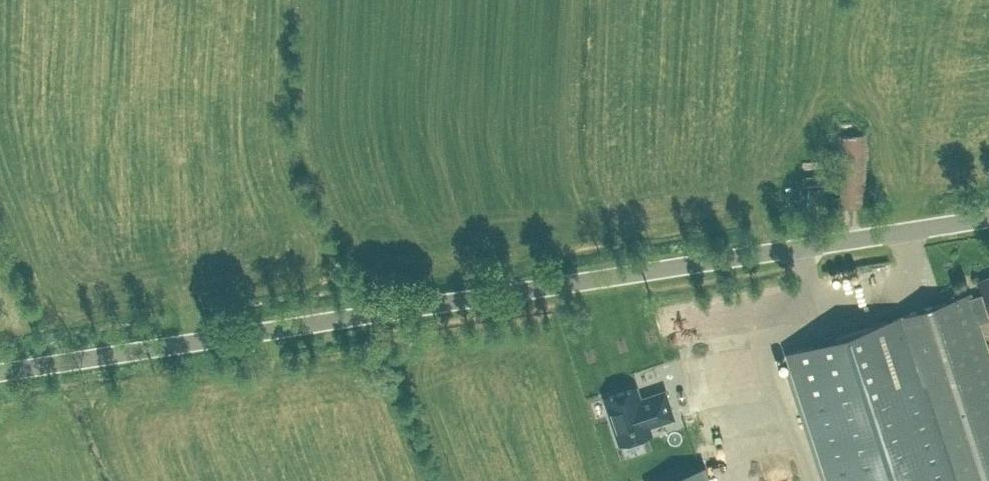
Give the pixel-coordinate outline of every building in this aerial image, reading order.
[(833,208),(842,208),(863,204),(865,133),(835,133),(833,208)] [(977,279),(981,292),(969,296),(968,292),(787,350),(829,480),(988,480),(988,355),(977,320),(988,316),(988,318),(988,275),(977,279)] [(635,386),(603,396),(619,443),(650,432),(648,424),(672,416),(664,390),(650,394),(650,397),(640,400),(635,386)] [(721,436),(720,424),(701,425),(702,437),(721,436)]
